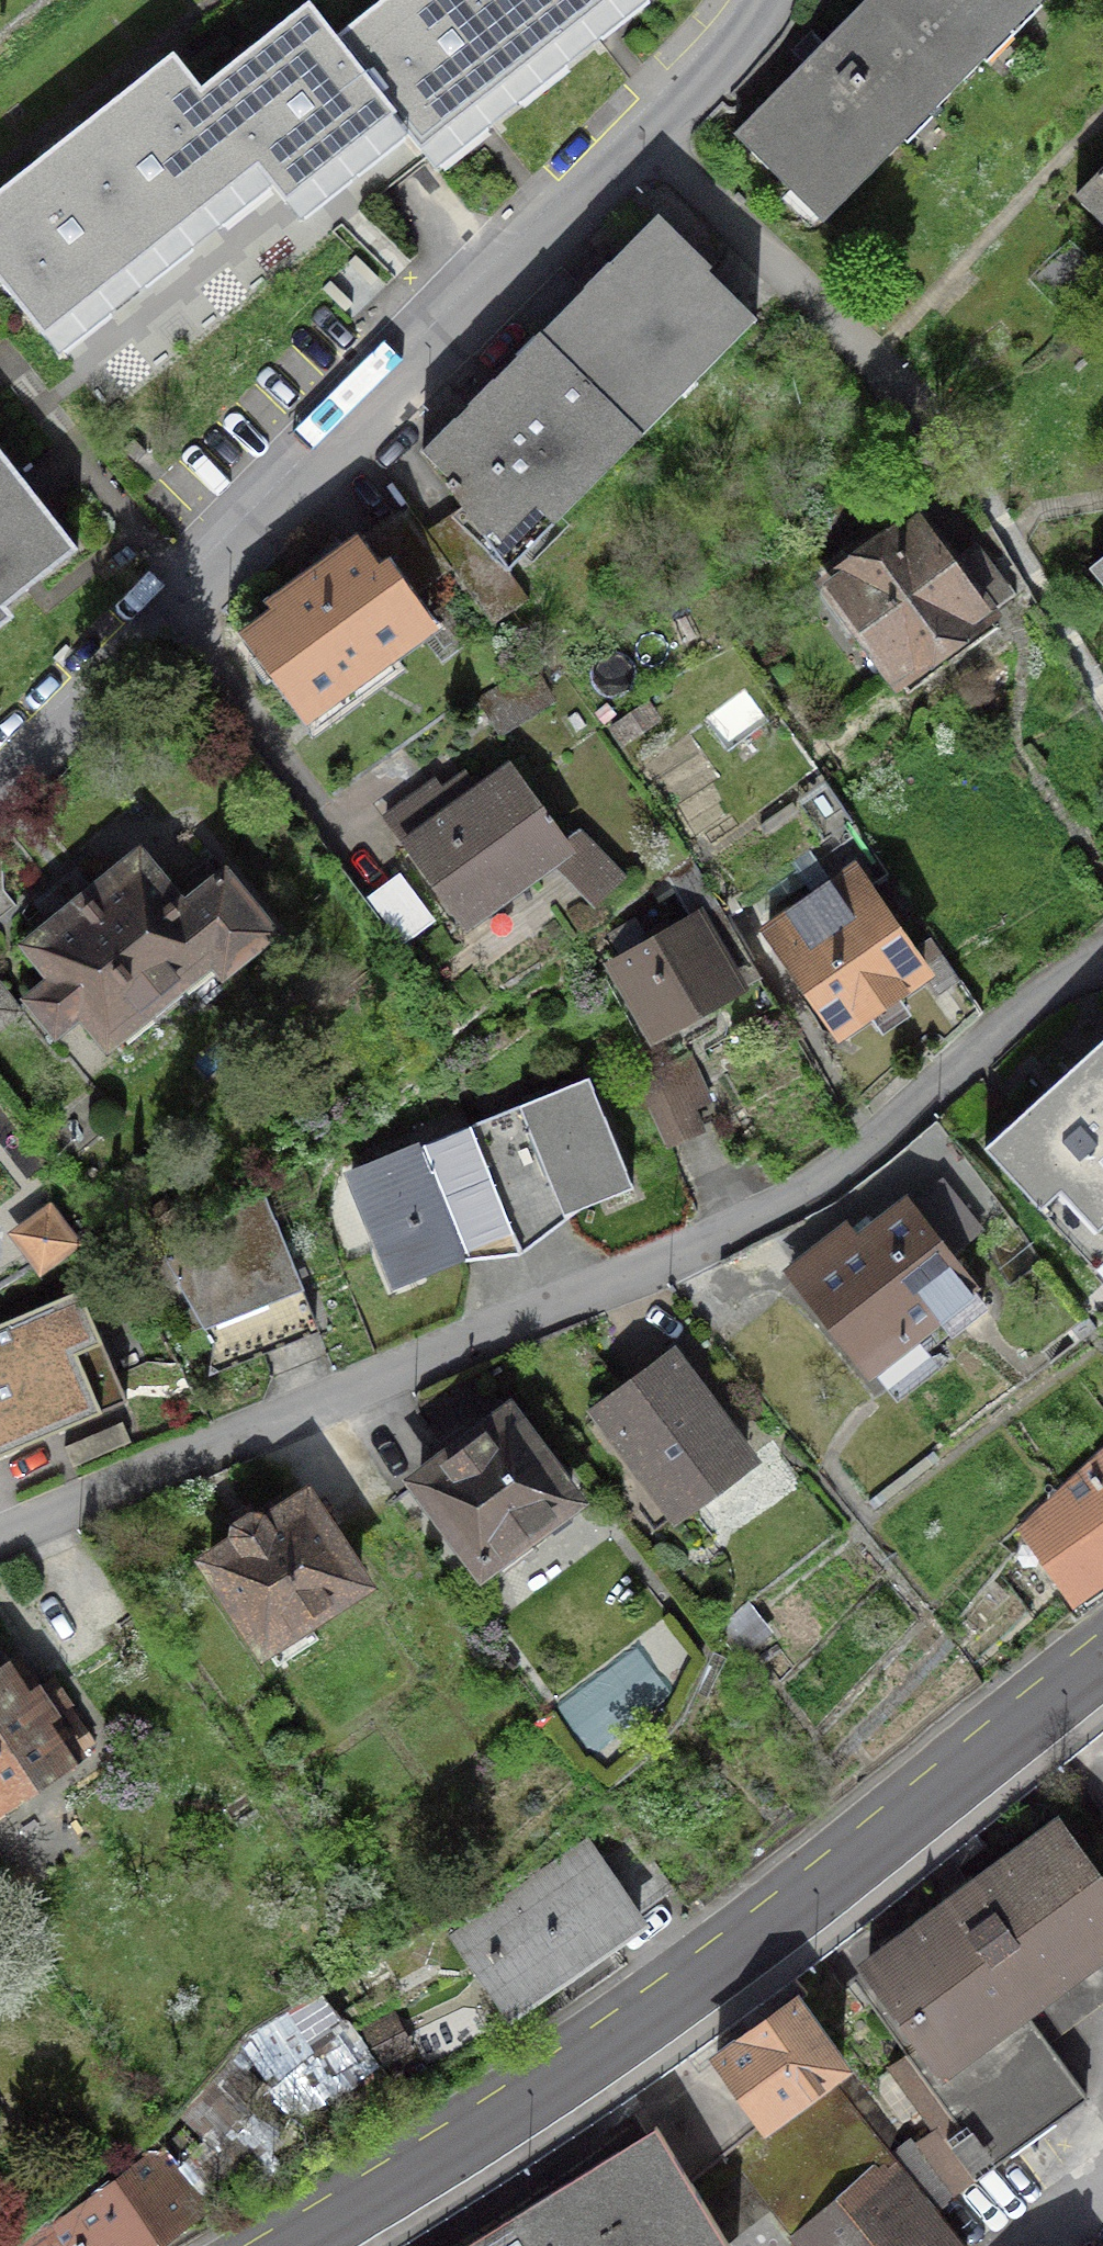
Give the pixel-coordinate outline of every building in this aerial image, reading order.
[(528,64),(477,0),(387,0),(335,41),(393,113),(421,148),(528,64)] [(528,64),(609,0),(477,0),(528,64)] [(957,86),(869,0),(736,135),(823,221),(957,86)] [(957,86),(1041,0),(869,0),(957,86)] [(285,198),(393,113),(335,41),(308,6),(200,91),(258,164),(285,198)] [(151,248),(258,164),(200,91),(173,57),(66,142),(151,248)] [(151,248),(66,142),(0,194),(0,277),(44,333),(151,248)] [(1078,198),(1102,222),(1102,172),(1078,198)] [(539,336),(642,437),(755,322),(755,323),(757,321),(708,272),(711,269),(659,217),(544,333),(543,332),(539,336)] [(511,569),(642,437),(539,336),(536,339),(537,340),(456,421),(455,420),(423,453),(452,482),(448,486),(462,507),(426,531),(450,564),(494,623),(529,599),(510,572),(512,570),(511,569)] [(75,549),(0,455),(0,608),(75,549)] [(426,531),(410,509),(277,604),(283,613),(252,635),(307,712),(427,627),(405,596),(450,564),(426,531)] [(914,514),(826,579),(900,679),(899,680),(909,694),(999,629),(985,610),(1010,592),(976,547),(952,565),(914,514)] [(1092,570),(1102,582),(1102,561),(1092,570)] [(527,673),(478,702),(496,731),(545,702),(527,673)] [(568,849),(510,771),(479,794),(468,779),(444,796),(435,784),(387,820),(408,849),(410,846),(467,923),(568,849)] [(874,858),(853,826),(818,850),(840,882),(769,929),(836,1028),(839,1031),(925,972),(923,968),(943,954),(913,909),(909,912),(873,859),(874,858)] [(168,898),(138,862),(96,895),(78,873),(39,904),(58,927),(35,946),(59,975),(30,999),(56,1032),(85,1008),(107,1036),(145,1006),(150,1011),(166,1013),(178,1002),(180,987),(175,981),(209,954),(223,971),(273,931),(225,873),(218,878),(210,869),(213,866),(210,863),(168,898)] [(719,905),(615,964),(657,1037),(739,990),(735,984),(757,971),(719,905)] [(839,1031),(836,1028),(826,1035),(865,1101),(925,1047),(934,1058),(978,1017),(942,962),(891,1009),(845,1041),(838,1032),(839,1031)] [(986,1148),(1102,1276),(1102,1041),(986,1148)] [(689,1056),(641,1082),(669,1145),(699,1131),(689,1109),(709,1100),(689,1056)] [(527,1122),(477,1142),(514,1235),(633,1187),(590,1079),(520,1106),(527,1122)] [(514,1235),(477,1142),(427,1161),(421,1146),(351,1174),(395,1282),(514,1235)] [(264,1192),(163,1256),(223,1360),(316,1322),(264,1192)] [(848,1232),(796,1273),(871,1368),(938,1316),(949,1329),(982,1303),(906,1207),(858,1245),(848,1232)] [(49,1212),(18,1235),(42,1266),(73,1242),(49,1212)] [(129,1397),(83,1293),(0,1329),(0,1453),(129,1397)] [(747,1460),(673,1360),(610,1407),(627,1429),(619,1435),(653,1480),(631,1496),(655,1528),(747,1460)] [(509,1415),(420,1481),(483,1565),(572,1500),(509,1415)] [(121,1421),(64,1447),(73,1465),(129,1440),(121,1421)] [(1024,1527),(1073,1597),(1102,1575),(1102,1452),(1024,1527)] [(239,1543),(210,1562),(277,1664),(319,1637),(307,1619),(361,1583),(306,1499),(268,1523),(260,1510),(230,1529),(239,1543)] [(14,1663),(0,1673),(0,1807),(76,1756),(51,1717),(56,1714),(39,1687),(33,1691),(14,1663)] [(1066,1761),(1102,1812),(1102,1732),(1066,1761)] [(869,1971),(892,2002),(877,2013),(908,2054),(894,2063),(941,2128),(922,2142),(958,2191),(1089,2098),(1055,2051),(1043,2036),(1102,1990),(1102,1880),(1063,1826),(993,1879),(989,1874),(975,1884),(972,1879),(965,1883),(946,1897),(950,1903),(936,1913),(939,1918),(869,1971)] [(589,1848),(460,1939),(508,2007),(637,1917),(589,1848)] [(708,2047),(720,2063),(763,2125),(828,2076),(843,2065),(798,2003),(808,1994),(799,1980),(708,2047)] [(311,2004),(265,2037),(285,2064),(331,2031),(311,2004)] [(705,2203),(743,2172),(728,2153),(763,2125),(720,2063),(652,2117),(664,2136),(705,2203)] [(828,2076),(763,2125),(728,2153),(743,2172),(803,2245),(967,2245),(828,2076)] [(487,2245),(720,2245),(728,2241),(705,2203),(664,2136),(487,2245)] [(50,2228),(63,2245),(152,2245),(199,2212),(155,2155),(153,2156),(152,2156),(150,2156),(148,2155),(147,2154),(99,2194),(50,2228)]
